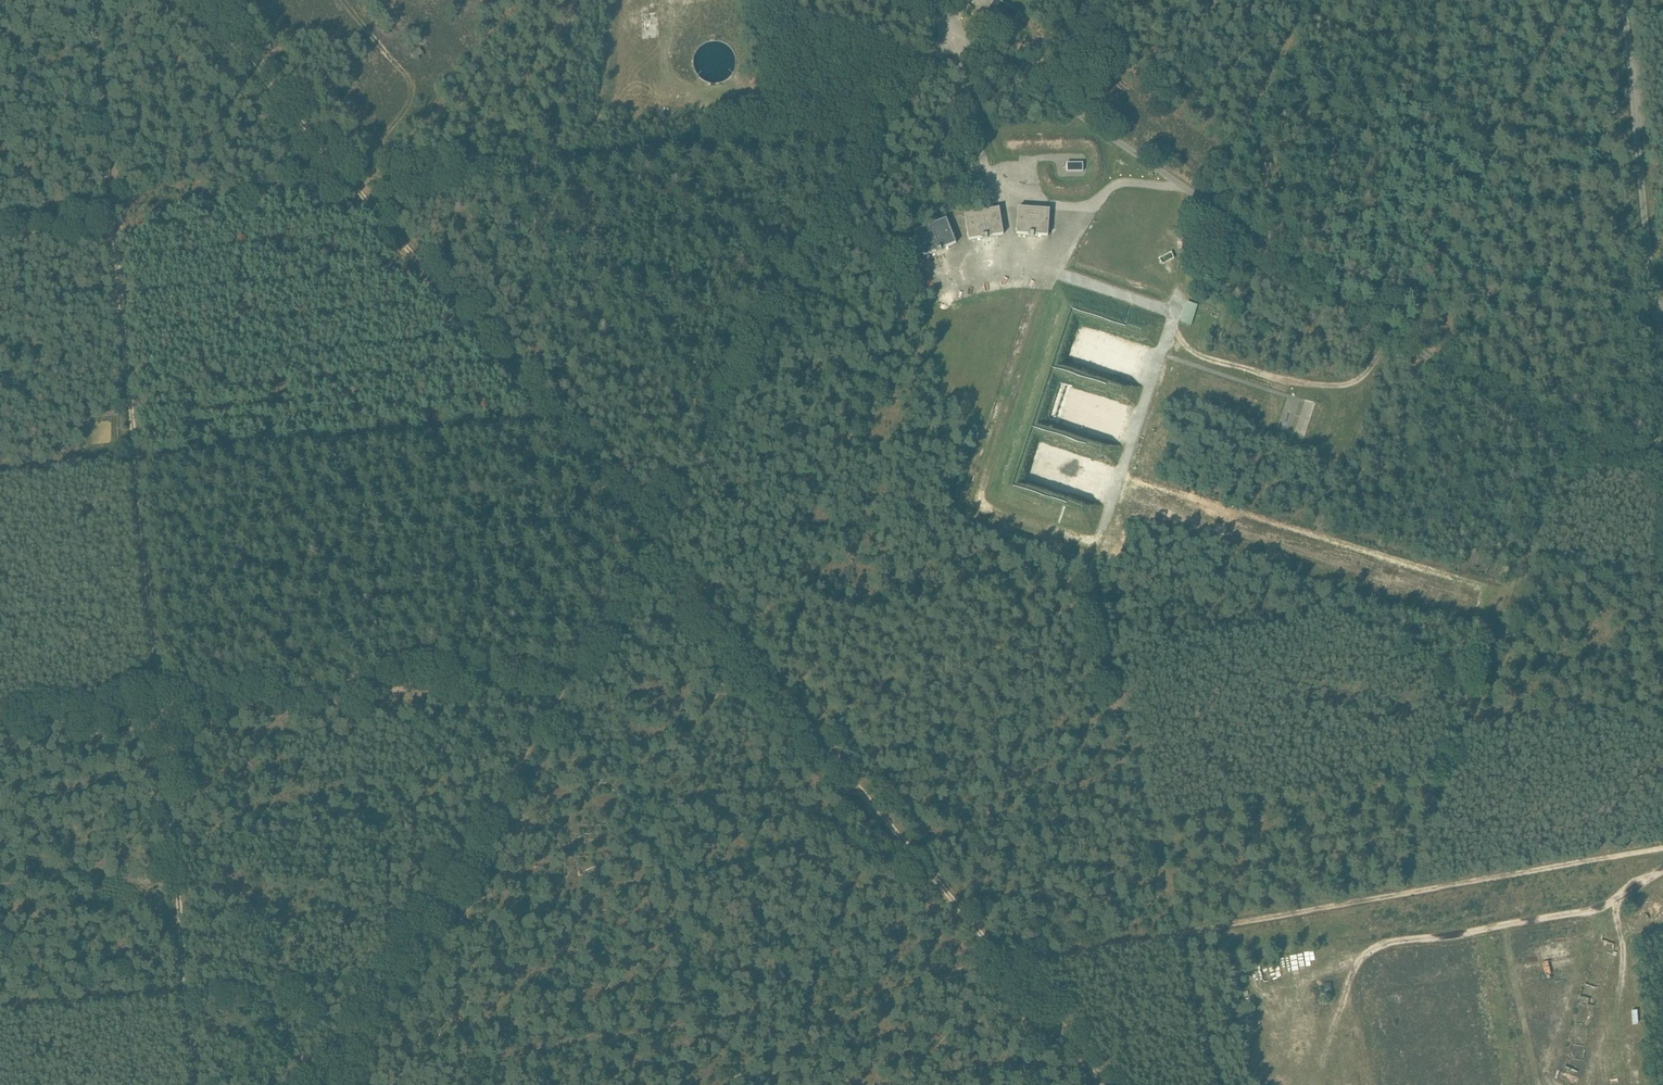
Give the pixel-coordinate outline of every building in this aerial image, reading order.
[(999,0),(994,0),(986,13),(1011,27),(1020,13),(999,0)] [(645,30),(653,30),(653,22),(644,22),(645,30)] [(694,69),(697,75),(701,79),(706,82),(711,84),(711,87),(723,86),(722,83),(727,80),(732,77),(735,72),(737,66),(737,60),(736,55),(733,50),(729,45),(724,42),(718,41),(718,39),(709,40),(709,41),(704,44),(699,47),(696,52),(694,58),(693,64),(694,69)] [(416,57),(424,53),(421,48),(413,52),(416,57)] [(914,55),(910,63),(914,66),(919,58),(914,55)] [(1005,70),(996,64),(993,68),(1002,74),(1005,70)] [(1083,171),(1083,163),(1067,163),(1067,172),(1083,171)] [(988,194),(980,175),(968,180),(977,199),(988,194)] [(1036,235),(1049,236),(1050,209),(1019,207),(1017,234),(1031,234),(1031,237),(1036,237),(1036,235)] [(989,237),(1004,234),(1000,208),(965,214),(969,240),(985,237),(985,240),(990,240),(989,237)] [(942,249),(956,243),(947,219),(914,231),(924,256),(939,250),(940,253),(943,252),(942,249)] [(1192,325),(1199,304),(1187,301),(1181,322),(1192,325)] [(1131,385),(1132,382),(1090,367),(1086,379),(1131,394),(1129,401),(1136,404),(1139,397),(1141,389),(1131,385)] [(1091,435),(1090,443),(1102,446),(1104,438),(1091,435)] [(1550,961),(1544,962),(1547,975),(1553,974),(1550,961)]
